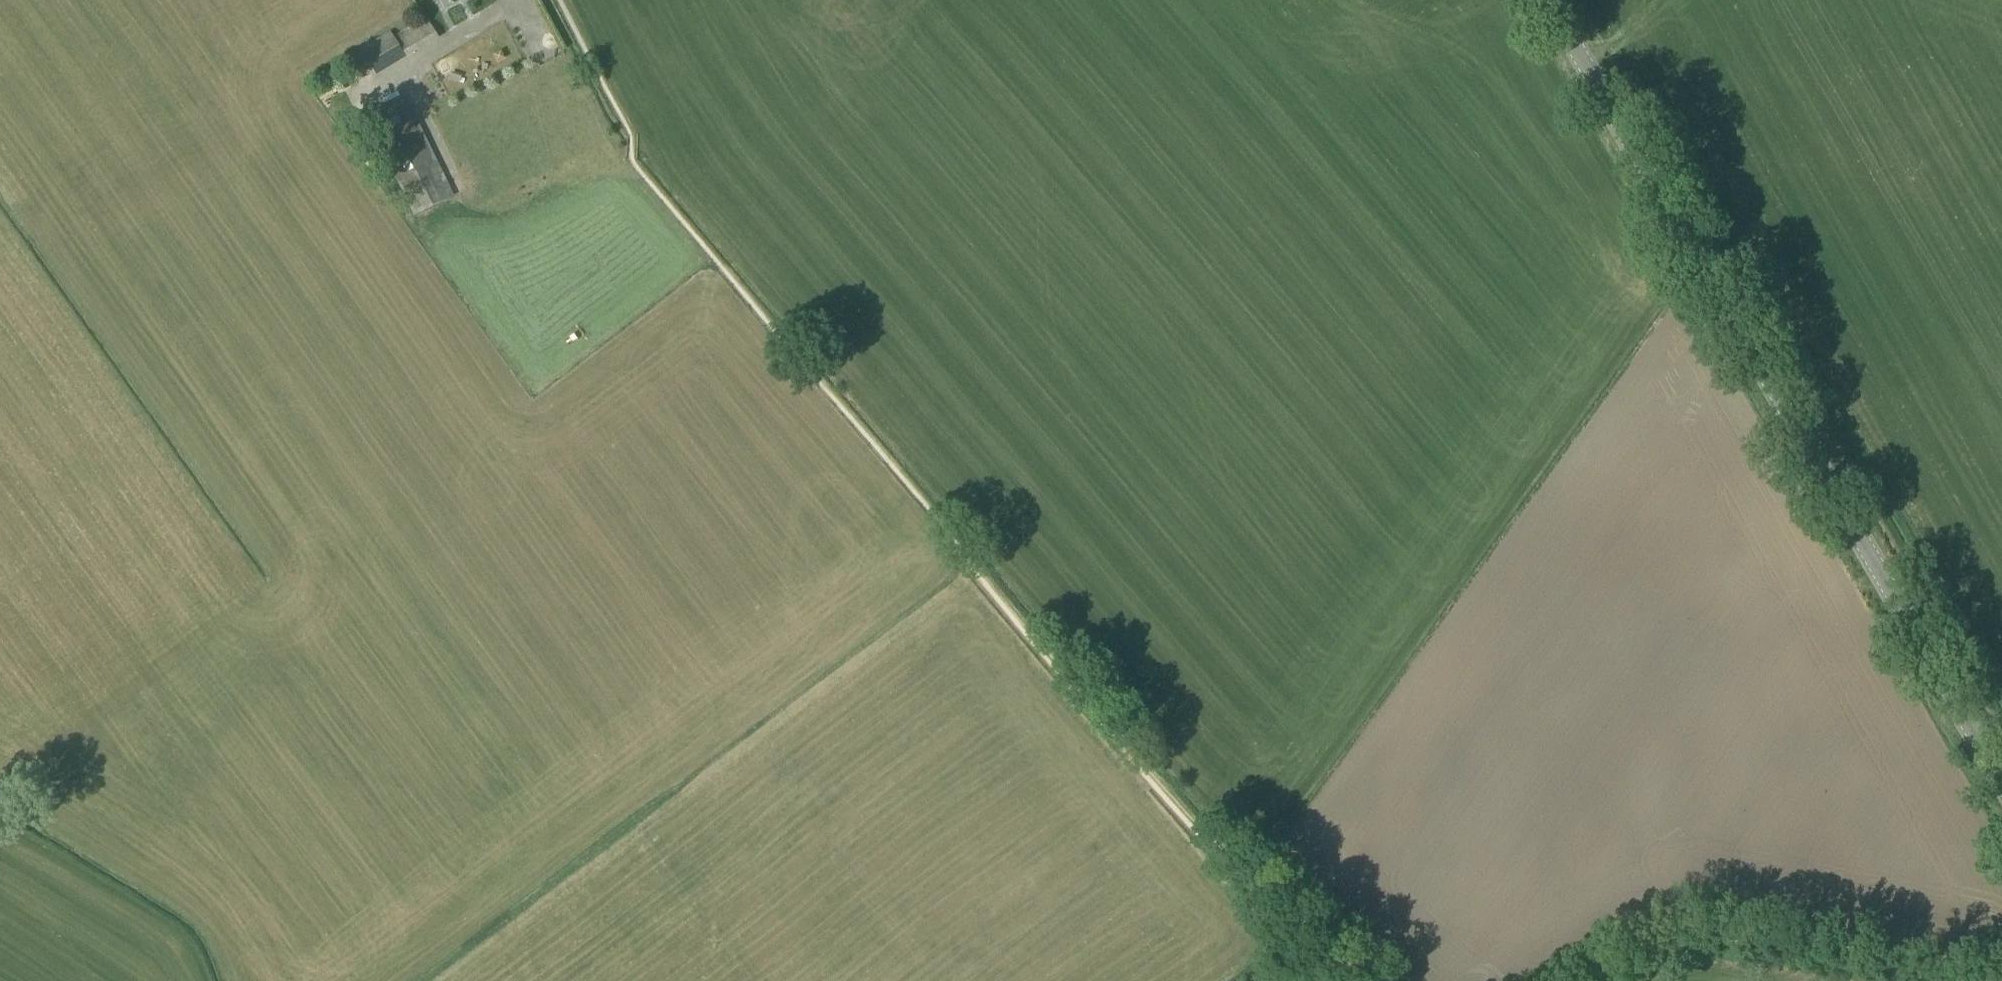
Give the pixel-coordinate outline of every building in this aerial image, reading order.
[(459,1),(459,0),(440,0),(444,8),(459,1)] [(439,40),(426,18),(394,37),(391,32),(356,52),(372,80),(439,40)] [(413,217),(454,197),(405,95),(364,115),(405,200),(413,217)]
